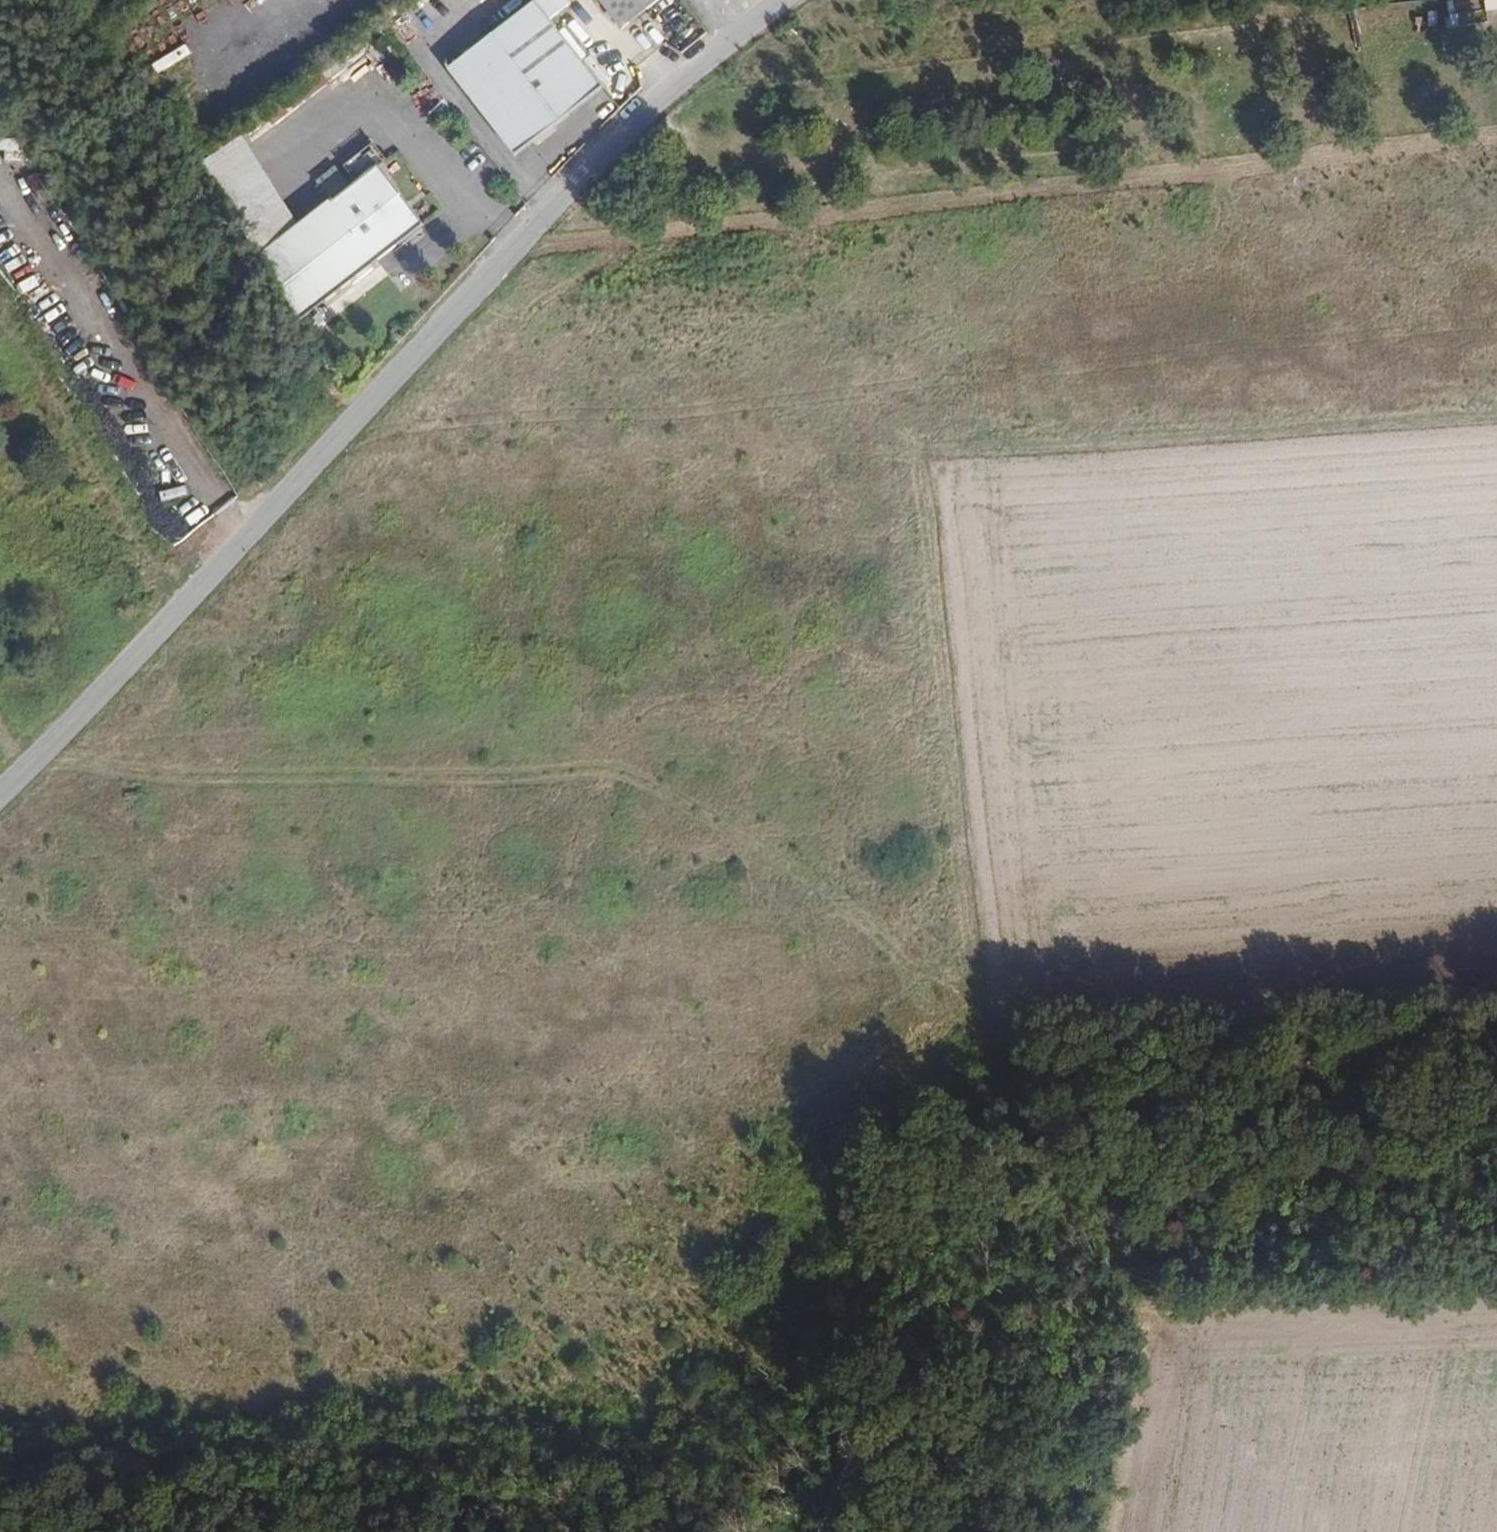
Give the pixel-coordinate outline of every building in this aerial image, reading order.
[(117,10),(132,0),(110,0),(117,10)] [(655,0),(598,0),(619,27),(655,0)] [(570,113),(600,89),(534,3),(449,69),(515,157),(548,131),(538,117),(558,99),(570,113)] [(548,131),(570,113),(558,99),(538,117),(548,131)] [(371,163),(257,261),(300,316),(378,254),(382,241),(419,224),(371,163)] [(388,251),(399,266),(399,267),(411,282),(445,254),(421,225),(388,251)]
